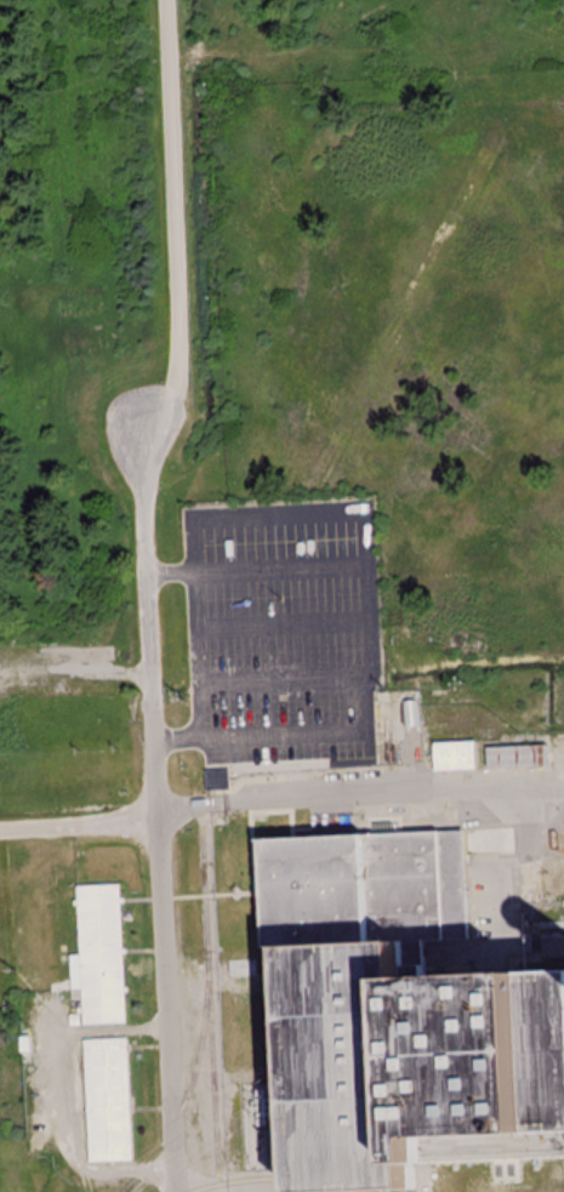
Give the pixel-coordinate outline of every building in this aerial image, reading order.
[(432,773),(474,773),(474,744),(432,744),(432,773)] [(486,769),(546,769),(546,748),(486,748),(486,769)] [(416,1171),(563,1163),(563,977),(428,984),(426,944),(467,942),(461,832),(251,843),(257,955),(250,955),(263,1191),(417,1191),(416,1171)] [(77,886),(81,1026),(126,1025),(121,885),(77,886)] [(128,1039),(84,1040),(87,1164),(132,1163),(128,1039)]
